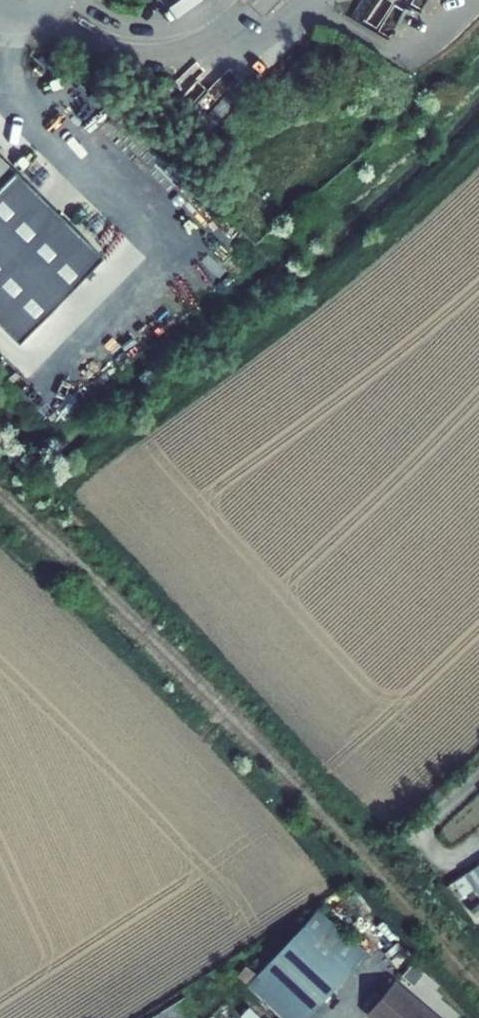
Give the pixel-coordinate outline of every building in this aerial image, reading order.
[(10,166),(0,156),(0,176),(10,166)] [(10,166),(0,176),(0,319),(16,334),(96,250),(10,166)] [(465,874),(477,892),(478,895),(478,865),(465,874)] [(477,892),(465,874),(454,881),(466,899),(477,892)] [(318,910),(258,976),(247,966),(238,977),(249,986),(247,988),(281,1017),(307,1017),(365,953),(318,910)] [(394,983),(368,1013),(373,1017),(435,1017),(394,983)]
